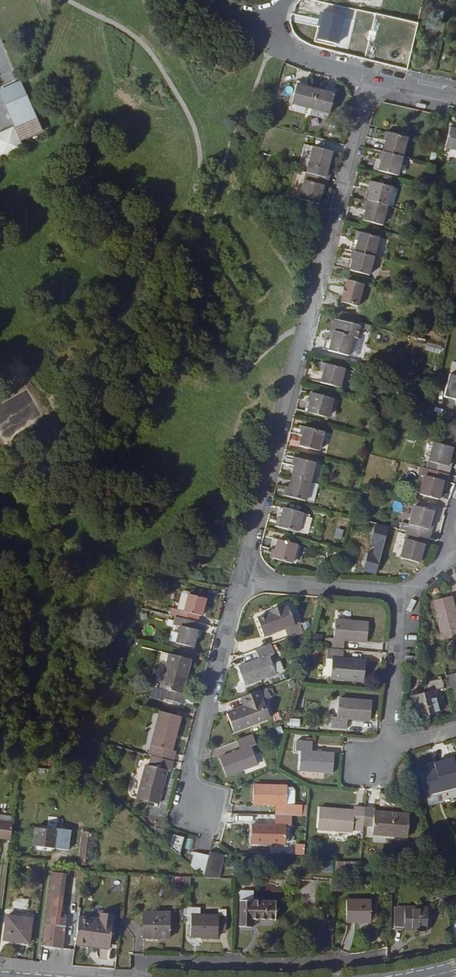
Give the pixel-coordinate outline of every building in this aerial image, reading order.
[(322,8),(320,16),(324,17),(323,24),(320,36),(338,40),(342,21),(344,15),(344,13),(322,8)] [(317,86),(306,83),(307,80),(298,77),(291,106),(310,111),(312,105),(317,86)] [(11,113),(23,84),(21,79),(0,88),(11,113)] [(22,137),(42,128),(23,84),(11,113),(22,137)] [(336,87),(327,85),(326,88),(317,86),(312,105),(330,110),(336,87)] [(310,114),(326,119),(328,113),(311,109),(310,114)] [(451,124),(447,143),(455,145),(455,125),(451,124)] [(404,152),(408,134),(390,129),(387,140),(385,147),(404,152)] [(329,153),(331,147),(306,140),(299,167),(326,174),(332,154),(329,153)] [(385,147),(383,157),(379,156),(377,166),(399,172),(404,152),(385,147)] [(319,193),(321,194),(326,174),(299,167),(293,193),(317,199),(319,193)] [(370,197),(388,202),(394,203),(399,185),(375,178),(372,189),(369,188),(367,196),(370,197)] [(388,202),(370,197),(367,206),(365,216),(384,220),(388,202)] [(383,253),(388,235),(370,230),(367,240),(363,239),(361,239),(359,247),(361,248),(365,249),(383,253)] [(383,253),(365,249),(363,258),(360,267),(379,272),(383,253)] [(348,275),(342,298),(362,302),(368,280),(348,275)] [(342,338),(338,337),(336,337),(333,345),(358,352),(363,333),(366,334),(368,323),(348,318),(346,329),(344,328),(342,338)] [(455,356),(447,391),(455,393),(455,356)] [(354,365),(336,361),(334,370),(331,379),(350,384),(354,365)] [(330,411),(334,393),(316,388),(314,397),(311,407),(330,411)] [(326,426),(307,421),(305,431),(303,440),(321,445),(326,426)] [(453,440),(434,436),(428,462),(449,467),(452,453),(450,453),(453,440)] [(300,453),(298,462),(295,472),(313,476),(318,457),(300,453)] [(428,462),(421,488),(440,493),(443,480),(445,481),(449,467),(428,462)] [(292,481),(290,490),(314,497),(319,478),(313,476),(295,472),(292,481)] [(435,498),(420,494),(418,501),(433,504),(435,498)] [(432,516),(430,515),(433,504),(418,501),(414,500),(408,525),(429,531),(432,516)] [(307,528),(312,509),(283,501),(280,510),(281,511),(278,520),(307,528)] [(423,544),(425,545),(429,531),(408,525),(401,551),(420,556),(423,544)] [(279,544),(277,552),(295,558),(300,540),(282,534),(279,544)] [(299,546),(294,561),(299,562),(304,547),(299,546)] [(187,606),(191,590),(193,590),(192,588),(188,587),(184,589),(180,605),(187,606)] [(205,611),(209,594),(193,590),(191,590),(187,606),(180,605),(179,612),(200,617),(202,610),(205,611)] [(455,591),(436,596),(445,628),(455,624),(455,596),(455,591)] [(267,631),(288,624),(291,633),(306,627),(303,618),(299,619),(292,602),(261,613),(267,631)] [(200,617),(179,612),(177,619),(183,621),(178,639),(197,643),(202,625),(198,625),(200,617)] [(332,642),(348,643),(349,633),(370,635),(371,616),(339,613),(338,632),(332,632),(332,642)] [(321,642),(322,635),(312,634),(312,641),(321,642)] [(274,639),(258,645),(262,654),(242,661),(249,679),(279,668),(273,650),(277,648),(274,639)] [(367,674),(369,656),(347,654),(348,643),(332,642),(331,653),(336,653),(334,672),(367,674)] [(418,658),(418,650),(409,649),(408,658),(418,658)] [(172,686),(169,695),(184,699),(187,690),(183,689),(187,672),(190,673),(194,656),(174,650),(165,684),(172,686)] [(445,673),(435,675),(438,684),(416,690),(422,711),(443,705),(439,691),(449,689),(445,673)] [(231,708),(238,726),(269,714),(262,696),(267,694),(263,685),(248,691),(252,700),(231,708)] [(339,693),(338,712),(333,711),(332,721),(349,723),(350,712),(371,714),(372,695),(339,693)] [(267,694),(262,696),(269,714),(274,711),(267,694)] [(156,741),(163,742),(161,752),(176,756),(179,746),(172,744),(177,728),(180,729),(184,712),(165,707),(156,741)] [(288,726),(299,728),(300,720),(289,718),(288,726)] [(255,729),(240,735),(244,745),(224,752),(231,770),(261,758),(254,741),(259,739),(255,729)] [(315,736),(301,735),(300,745),(303,745),(301,764),(335,767),(337,748),(315,746),(315,736)] [(151,760),(143,793),(162,798),(167,782),(164,781),(168,764),(174,766),(176,756),(161,752),(158,762),(151,760)] [(455,753),(438,757),(439,761),(424,765),(430,786),(453,780),(451,771),(455,770),(455,754),(455,753)] [(258,799),(279,799),(279,809),(295,810),(296,800),(290,800),(290,781),(259,780),(258,799)] [(357,825),(357,819),(367,819),(368,804),(359,803),(358,807),(342,806),(342,802),(324,801),(322,823),(357,825)] [(377,827),(412,830),(413,808),(395,807),(395,810),(378,809),(378,805),(368,804),(367,819),(377,820),(377,827)] [(290,820),(295,820),(295,810),(279,809),(279,820),(257,819),(257,837),(289,839),(290,820)] [(13,834),(16,818),(3,816),(3,818),(0,817),(0,832),(13,834)] [(298,820),(295,820),(290,820),(289,839),(297,839),(298,820)] [(75,827),(39,823),(37,841),(72,845),(75,827)] [(175,843),(183,851),(188,831),(179,829),(175,843)] [(81,856),(89,857),(93,832),(85,831),(81,856)] [(206,848),(196,845),(192,859),(201,868),(206,848)] [(208,871),(212,871),(218,846),(214,845),(213,850),(208,871)] [(223,847),(218,846),(212,871),(217,871),(218,868),(223,847)] [(205,871),(208,871),(213,850),(206,848),(201,868),(205,871)] [(301,874),(316,874),(316,859),(302,859),(301,874)] [(322,872),(332,872),(333,861),(323,861),(322,872)] [(355,873),(355,862),(337,862),(337,874),(355,873)] [(67,868),(55,867),(45,940),(65,942),(70,913),(62,912),(67,868)] [(175,876),(174,884),(190,886),(190,878),(175,876)] [(429,895),(444,898),(445,889),(430,887),(429,895)] [(244,888),(244,898),(257,898),(257,888),(244,888)] [(373,895),(350,895),(349,916),(373,916),(373,895)] [(278,898),(270,898),(257,898),(244,898),(244,924),(255,924),(255,917),(278,917),(278,898)] [(187,910),(194,911),(211,911),(211,904),(187,903),(187,910)] [(431,903),(399,903),(399,922),(408,922),(409,925),(431,925),(431,903)] [(117,908),(83,904),(79,936),(113,940),(117,908)] [(34,912),(10,908),(6,933),(15,934),(15,937),(30,938),(34,912)] [(175,910),(148,909),(147,934),(174,934),(175,910)] [(211,911),(194,911),(194,931),(220,932),(220,925),(229,925),(229,911),(211,911)]
